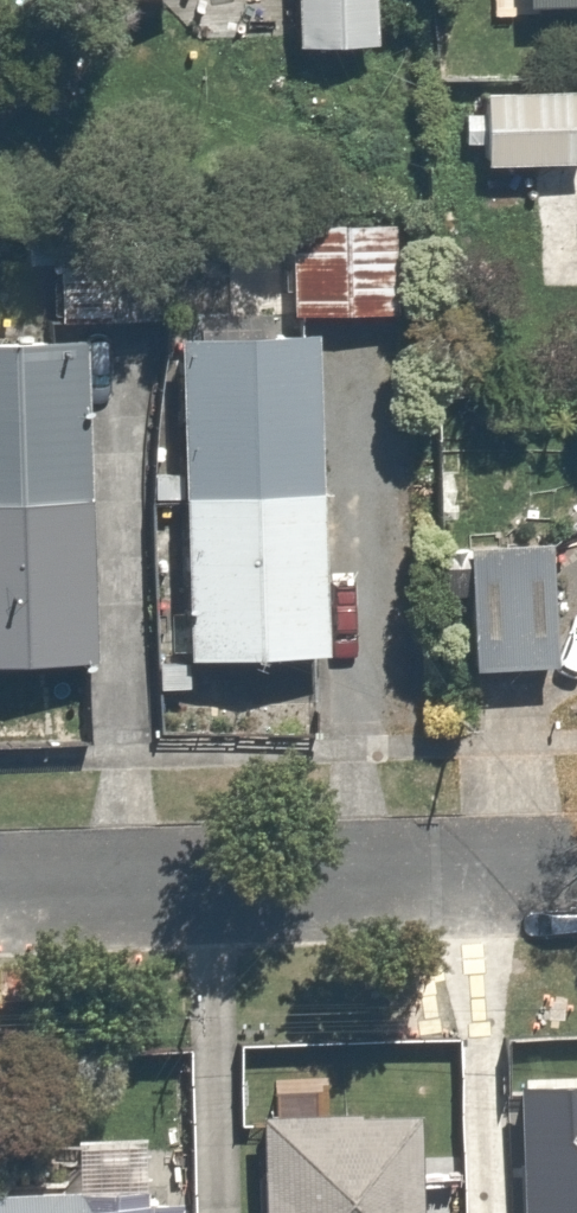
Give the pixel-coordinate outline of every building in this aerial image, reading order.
[(276,36),(361,36),(361,0),(276,0),(276,36)] [(573,83),(471,79),(468,151),(569,156),(573,83)] [(154,206),(58,198),(49,311),(145,319),(154,206)] [(380,211),(274,206),(270,301),(376,306),(380,211)] [(300,314),(153,320),(166,643),(313,637),(300,314)] [(0,332),(0,650),(73,649),(68,331),(0,332)] [(538,652),(534,508),(447,511),(451,654),(538,652)] [(514,1083),(518,1212),(576,1212),(576,1081),(514,1083)] [(427,1130),(263,1136),(265,1212),(430,1212),(427,1130)]
